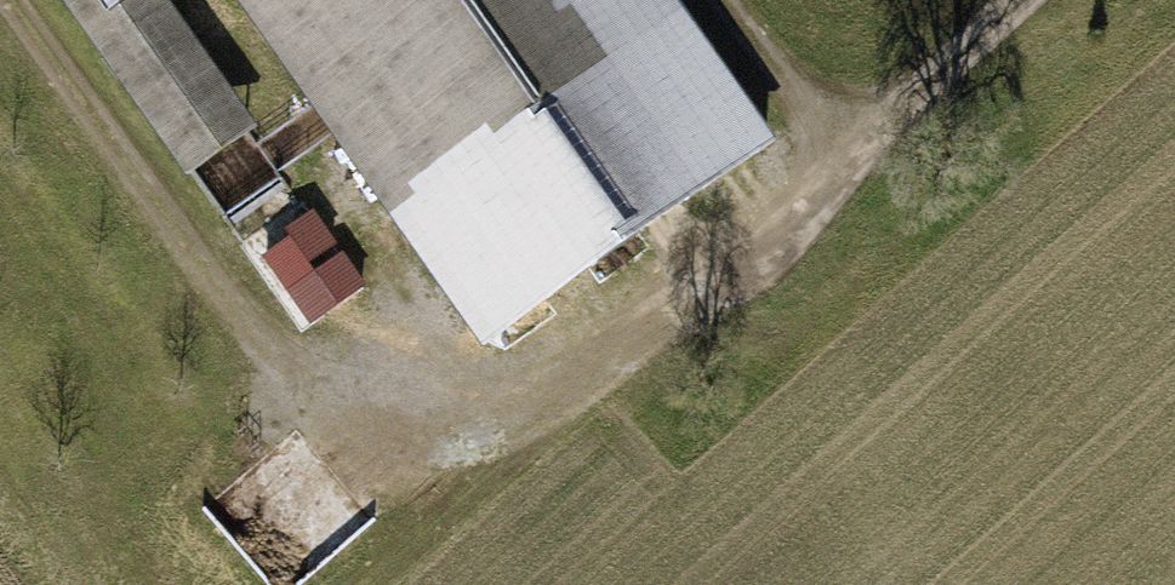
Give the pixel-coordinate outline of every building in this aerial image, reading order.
[(164,0),(63,0),(199,186),(266,137),(164,0)] [(563,0),(236,0),(401,230),(618,76),(563,0)]
